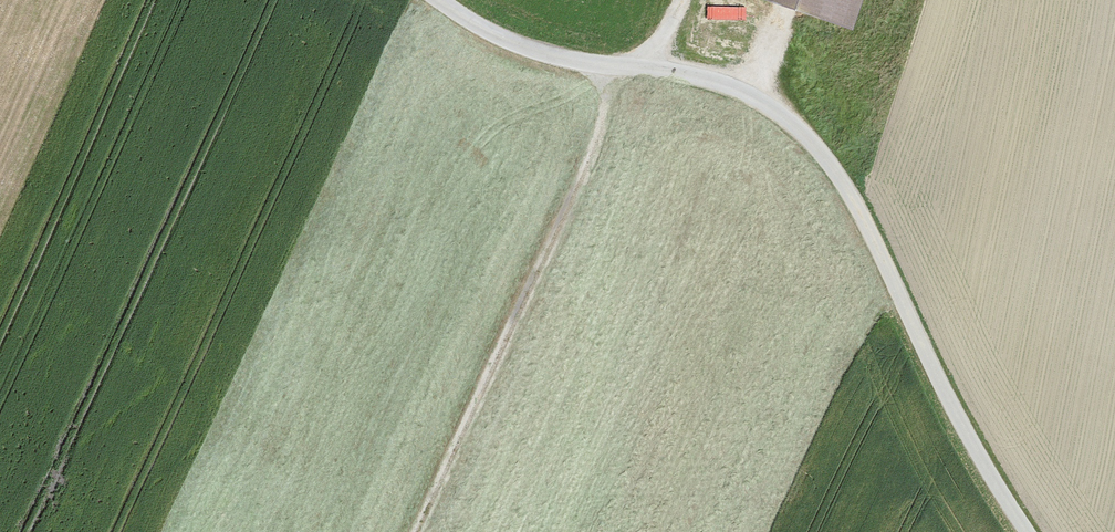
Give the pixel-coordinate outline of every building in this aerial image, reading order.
[(853,37),(865,0),(741,0),(853,37)]
